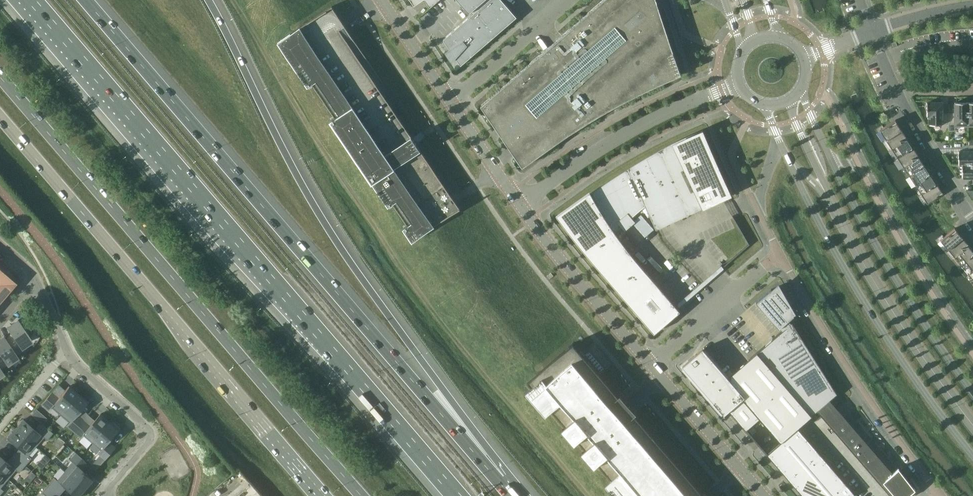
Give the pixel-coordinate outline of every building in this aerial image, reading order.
[(469,13),(471,11),(473,14),(443,39),(450,49),(446,52),(446,51),(445,52),(452,62),(452,61),(456,58),(461,65),(517,17),(502,0),(458,0),(469,13)] [(551,45),(540,54),(481,105),(522,167),(551,146),(559,140),(567,135),(576,129),(584,124),(592,119),(601,114),(610,109),(618,104),(627,99),(636,95),(645,90),(654,86),(663,82),(672,78),(681,74),(673,52),(668,36),(662,19),(657,3),(656,0),(603,0),(562,35),(557,40),(551,45)] [(460,209),(460,208),(421,149),(416,143),(413,137),(412,136),(340,30),(345,26),(346,26),(345,25),(333,7),(332,6),(290,34),(278,42),(308,87),(312,84),(335,119),(331,121),(388,206),(392,203),(407,225),(403,228),(412,241),(425,233),(424,233),(460,209)] [(949,124),(949,113),(943,113),(943,102),(927,102),(927,116),(929,116),(929,124),(949,124)] [(955,127),(968,126),(968,102),(955,102),(955,112),(949,113),(949,124),(955,124),(955,127)] [(886,139),(902,129),(895,120),(880,130),(886,139)] [(656,230),(658,229),(732,195),(703,129),(672,143),(652,154),(635,164),(628,169),(629,173),(645,206),(656,230)] [(892,148),(907,138),(902,129),(886,139),(892,148)] [(898,157),(913,147),(907,138),(892,148),(898,157)] [(958,151),(958,164),(972,164),(972,141),(969,141),(969,151),(958,151)] [(904,167),(919,156),(913,147),(898,157),(904,167)] [(910,176),(925,165),(919,156),(904,167),(910,176)] [(958,164),(958,165),(962,165),(962,177),(972,177),(972,183),(972,164),(958,164)] [(915,185),(931,174),(925,165),(910,176),(915,185)] [(629,173),(628,169),(618,175),(597,189),(591,193),(590,191),(556,215),(580,246),(596,266),(620,293),(654,333),(680,311),(662,290),(655,282),(648,274),(641,266),(634,258),(627,249),(621,241),(614,232),(645,206),(629,173)] [(921,194),(937,183),(931,174),(915,185),(921,194)] [(937,183),(921,194),(928,203),(943,193),(937,183)] [(948,249),(962,237),(955,228),(940,240),(948,249)] [(955,257),(969,245),(962,237),(948,249),(955,257)] [(972,256),(972,250),(969,245),(955,257),(962,265),(972,256)] [(972,270),(972,256),(962,265),(968,273),(972,270)] [(13,282),(8,278),(7,278),(1,273),(2,273),(2,272),(2,271),(1,270),(1,269),(0,269),(0,283),(13,282)] [(0,297),(1,298),(2,298),(3,297),(3,296),(4,296),(4,295),(4,294),(3,294),(3,293),(8,287),(8,288),(13,282),(0,283),(0,297)] [(812,415),(817,411),(830,400),(837,393),(792,322),(791,323),(789,320),(794,315),(779,287),(773,291),(771,289),(756,302),(779,328),(780,328),(782,330),(757,352),(812,415)] [(11,333),(7,340),(13,349),(17,355),(24,350),(21,346),(31,339),(27,333),(31,328),(22,321),(20,323),(19,320),(8,328),(11,333)] [(4,359),(6,362),(17,355),(13,349),(7,340),(4,337),(0,340),(0,364),(4,359)] [(636,412),(619,393),(617,395),(573,343),(527,382),(531,386),(525,392),(545,415),(551,410),(564,425),(560,428),(574,444),(578,440),(584,448),(580,451),(594,467),(597,463),(611,479),(605,484),(615,495),(705,495),(634,414),(636,412)] [(812,415),(757,352),(728,377),(703,348),(695,354),(695,355),(682,366),(724,414),(729,410),(746,430),(760,418),(780,442),(798,428),(812,415)] [(63,411),(78,394),(68,386),(58,398),(52,392),(52,391),(41,404),(42,404),(48,409),(47,410),(48,410),(51,407),(60,414),(61,413),(63,411)] [(61,413),(60,414),(69,422),(66,426),(67,426),(74,432),(84,420),(77,414),(87,402),(78,394),(63,411),(61,413)] [(885,489),(891,495),(907,495),(915,489),(899,469),(894,474),(830,400),(817,411),(851,449),(885,489)] [(41,414),(36,410),(32,415),(37,419),(41,414)] [(92,442),(110,422),(101,414),(90,426),(84,420),(74,432),(80,437),(80,438),(81,438),(84,435),(92,442)] [(15,428),(36,446),(44,437),(47,440),(53,433),(41,423),(35,429),(23,419),(15,428)] [(105,459),(106,460),(117,447),(116,447),(110,442),(120,430),(110,422),(92,442),(101,450),(98,454),(99,454),(106,459),(105,459)] [(36,446),(15,428),(7,438),(19,448),(13,455),(25,465),(31,458),(28,455),(36,446)] [(767,454),(803,495),(852,495),(855,494),(798,428),(780,442),(767,454)] [(88,463),(75,452),(75,453),(70,459),(69,459),(72,462),(65,471),(86,489),(94,479),(82,469),(87,463),(88,463)] [(0,455),(0,472),(8,479),(15,470),(19,473),(25,465),(13,455),(8,462),(0,455)] [(65,471),(57,480),(54,477),(48,485),(59,494),(65,488),(75,495),(80,495),(86,489),(65,471)] [(59,494),(48,485),(41,492),(44,495),(43,495),(58,495),(59,494)]
